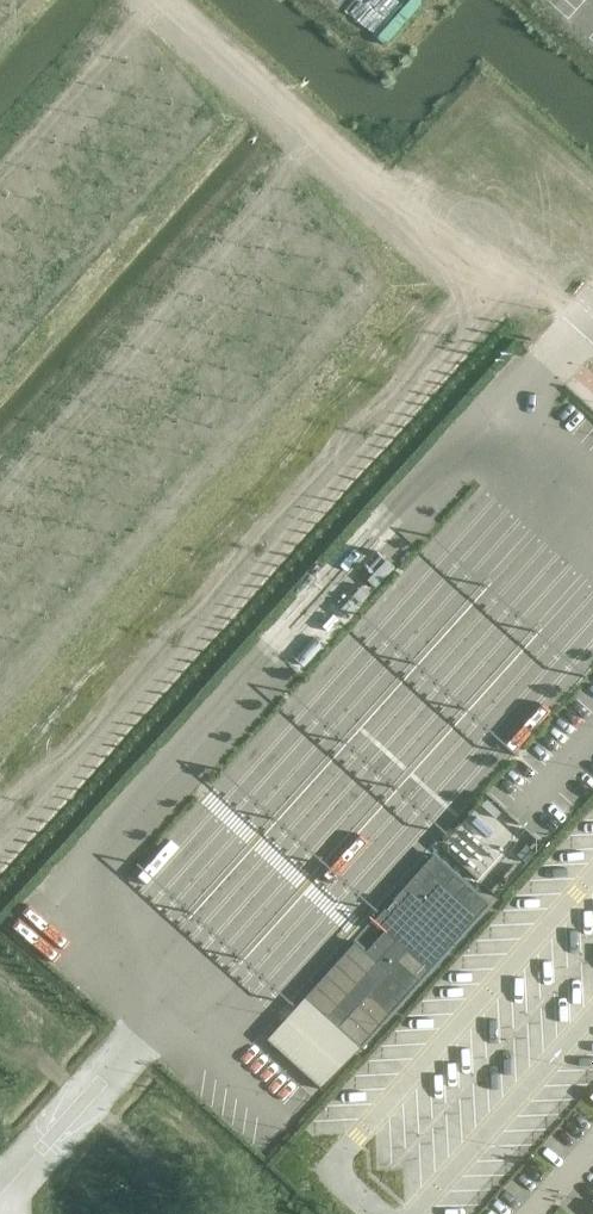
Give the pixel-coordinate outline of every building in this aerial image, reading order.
[(526,845),(517,855),(525,862),(534,852),(526,845)] [(355,941),(305,996),(360,1046),(488,904),(432,854),(373,920),(385,930),(366,951),(355,941)]
